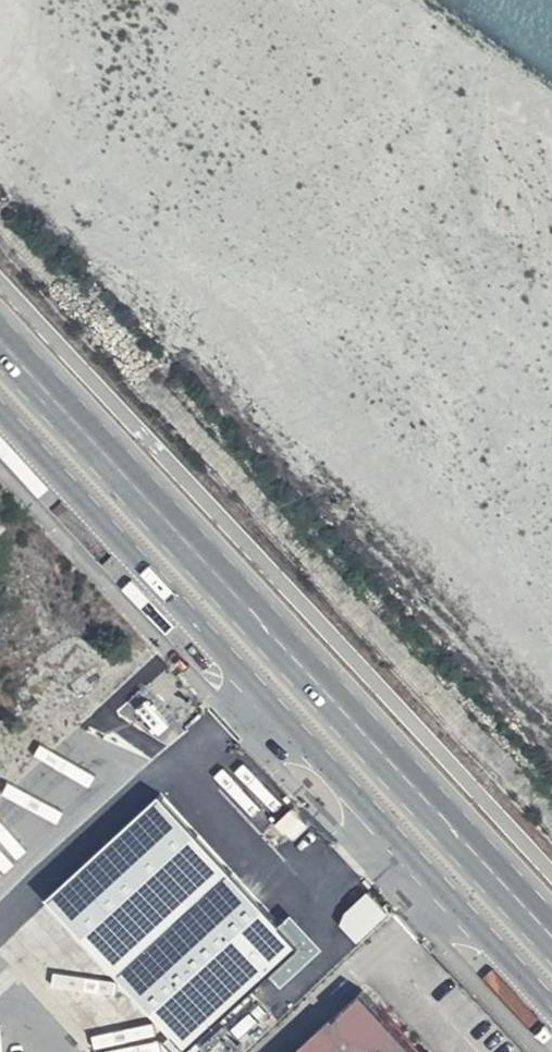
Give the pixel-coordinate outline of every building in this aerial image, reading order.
[(305,938),(162,779),(50,882),(189,1039),(305,938)] [(362,937),(390,908),(371,889),(342,918),(362,937)] [(366,990),(300,1051),(421,1051),(366,990)]
